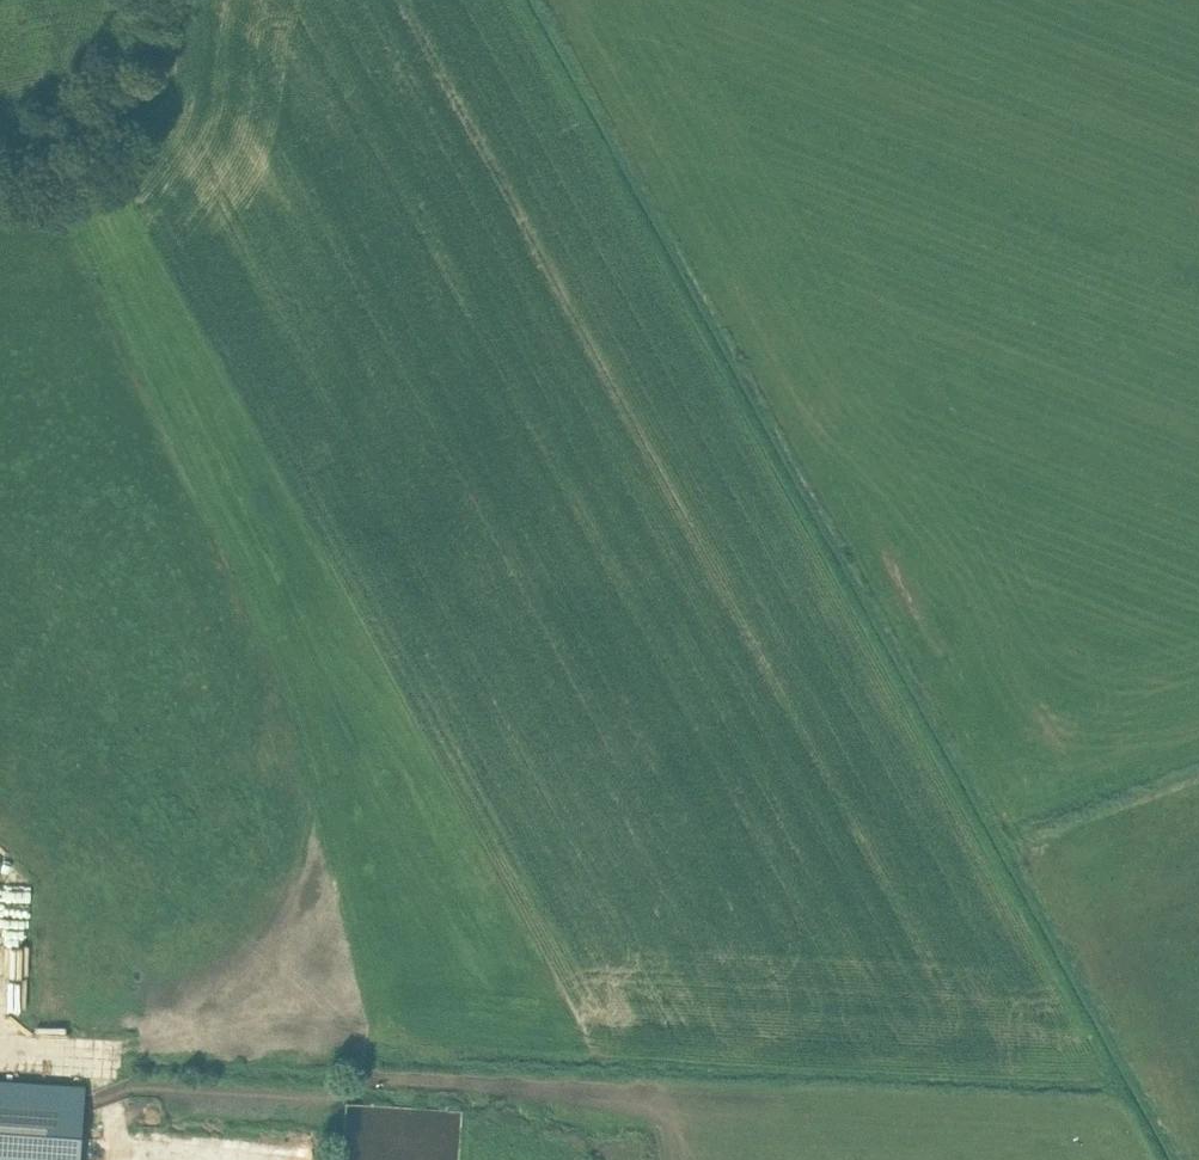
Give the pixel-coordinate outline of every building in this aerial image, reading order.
[(86,1086),(0,1080),(0,1159),(81,1159),(86,1086)]
